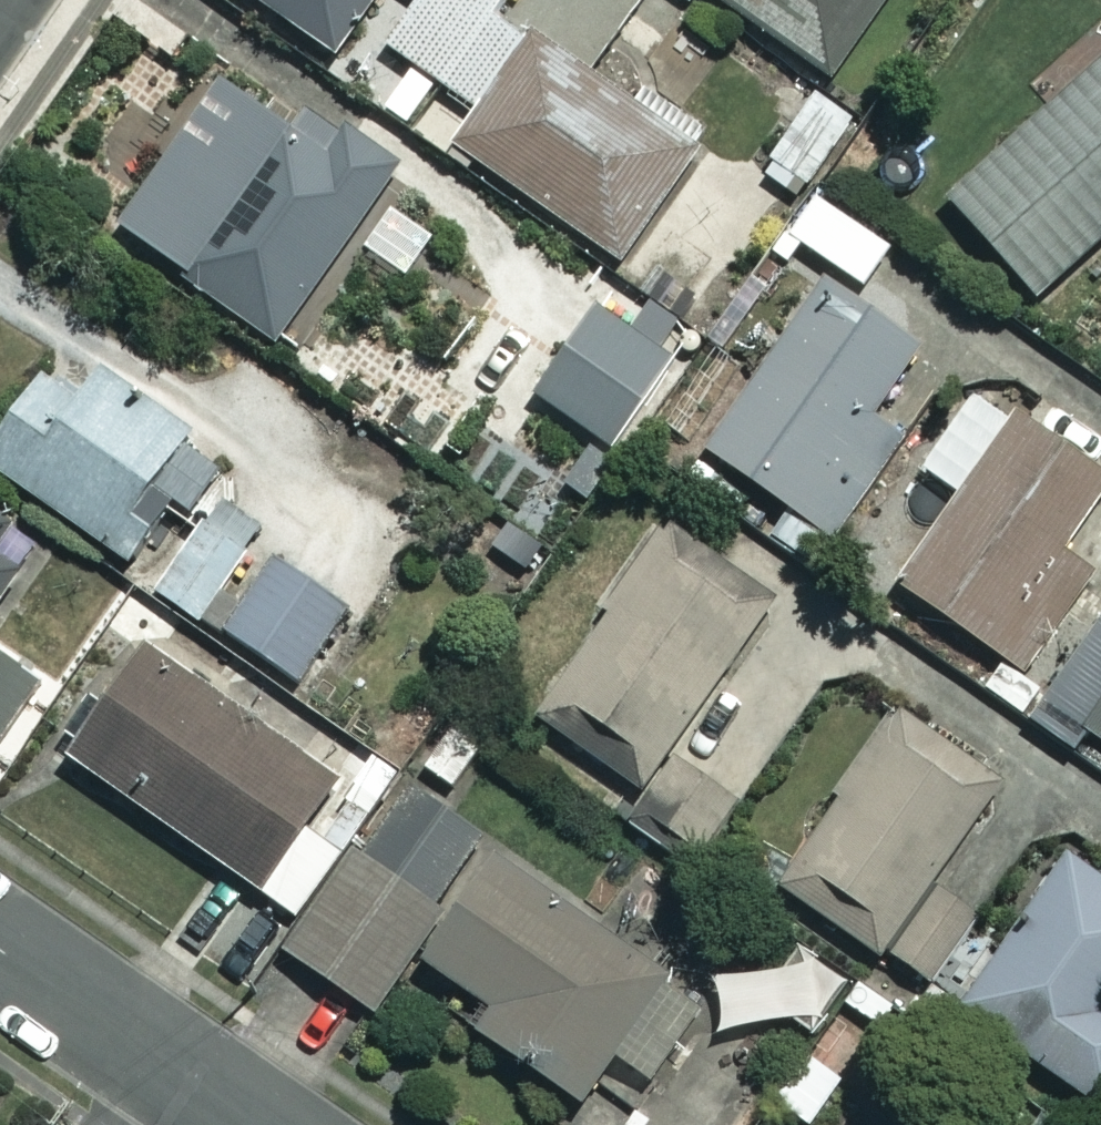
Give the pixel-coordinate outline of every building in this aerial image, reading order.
[(334,50),(356,20),(480,107),(455,142),(626,262),(702,154),(494,7),(499,0),(262,0),(334,50)] [(829,74),(881,0),(725,0),(829,74)] [(951,196),(1036,291),(1100,233),(1100,62),(951,196)] [(327,146),(225,71),(117,218),(278,337),(403,168),(344,124),(327,146)] [(852,113),(806,89),(768,159),(814,184),(852,113)] [(915,344),(808,274),(699,441),(819,520),(876,433),(863,424),(915,344)] [(677,363),(592,302),(530,389),(614,450),(677,363)] [(157,587),(309,688),(412,533),(231,413),(212,441),(59,340),(0,430),(0,469),(130,555),(163,505),(196,527),(157,587)] [(1013,408),(896,577),(1028,668),(1095,571),(1057,545),(1100,481),(1100,469),(1013,408)] [(0,512),(0,587),(34,534),(0,512)] [(762,613),(653,541),(538,716),(645,787),(629,812),(691,853),(730,794),(669,754),(762,613)] [(335,776),(143,639),(65,749),(257,886),(335,776)] [(0,653),(0,735),(39,681),(0,653)] [(1085,724),(1100,735),(1100,702),(1085,724)] [(1002,777),(897,705),(777,882),(924,981),(972,910),(931,882),(1002,777)] [(484,736),(454,716),(420,765),(450,786),(484,736)] [(703,1003),(401,782),(284,942),(373,1008),(416,950),(484,1000),(469,1019),(577,1098),(612,1051),(648,1077),(703,1003)] [(1069,852),(961,1003),(1100,1104),(1100,875),(1069,852)] [(834,958),(711,970),(717,1030),(840,1017),(834,958)] [(847,1084),(811,1050),(773,1091),(808,1124),(847,1084)]
